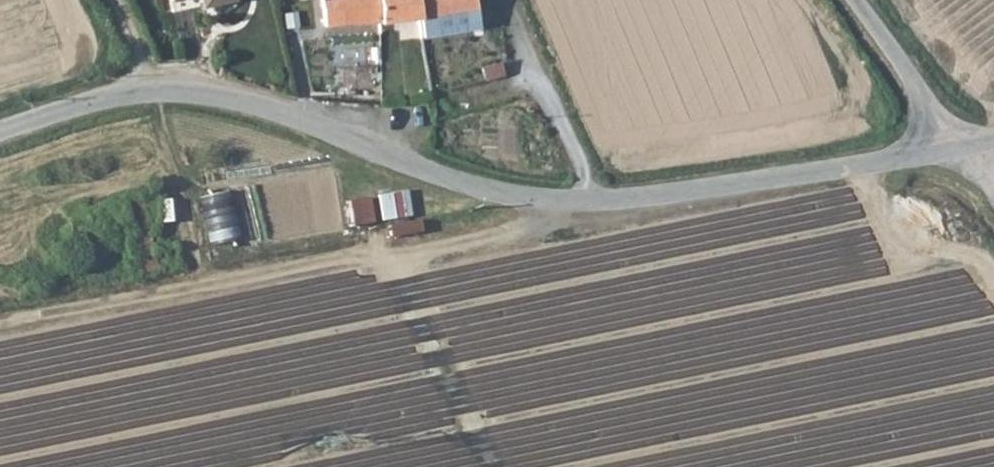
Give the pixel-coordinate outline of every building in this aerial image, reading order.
[(206,10),(217,7),(215,0),(204,0),(206,10)] [(413,0),(319,0),(322,27),(340,23),(417,19),(413,0)] [(417,19),(477,7),(475,0),(413,0),(417,19)] [(417,19),(422,39),(480,28),(477,7),(417,19)] [(482,69),(485,83),(501,79),(496,65),(482,69)] [(214,243),(245,239),(238,190),(207,194),(214,243)] [(374,197),(354,200),(358,224),(378,221),(374,197)]
